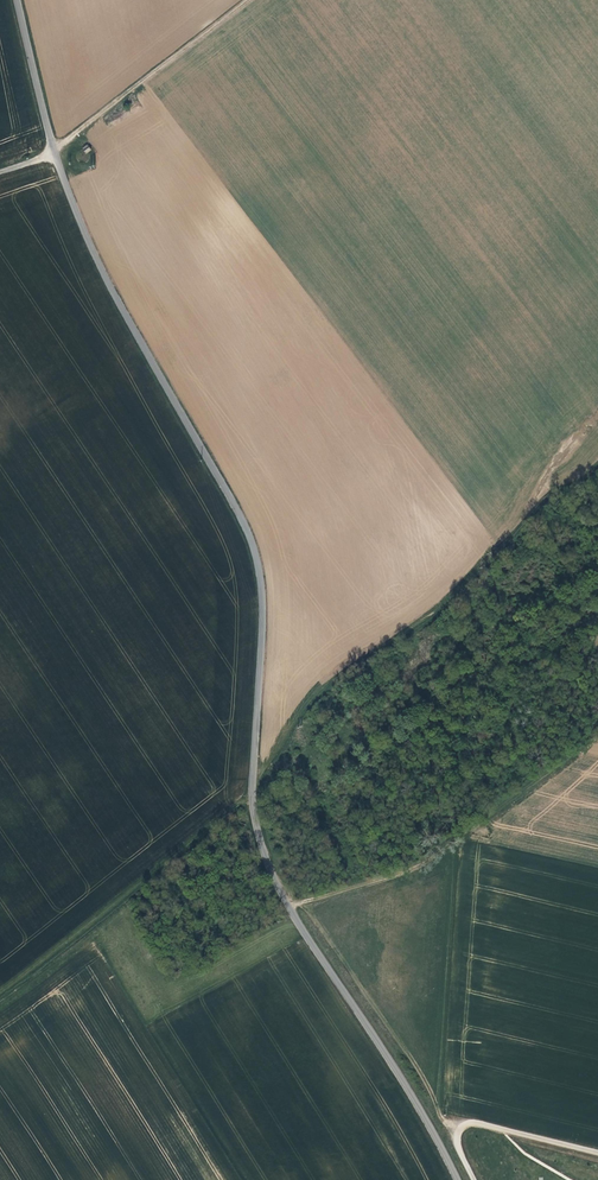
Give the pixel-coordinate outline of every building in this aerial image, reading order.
[(82,147),(85,153),(91,150),(88,144),(82,147)] [(505,626),(506,633),(517,632),(516,624),(505,626)] [(394,681),(394,684),(389,684),(389,695),(393,695),(392,695),(399,696),(399,689),(402,689),(402,682),(394,681)] [(338,723),(332,726),(336,733),(341,730),(345,736),(349,734),(346,728),(348,727),(342,715),(335,718),(338,723)] [(348,779),(352,785),(360,781),(362,784),(365,782),(362,777),(367,774),(368,775),(372,772),(368,767),(357,774),(354,771),(349,774),(351,777),(348,779)]
